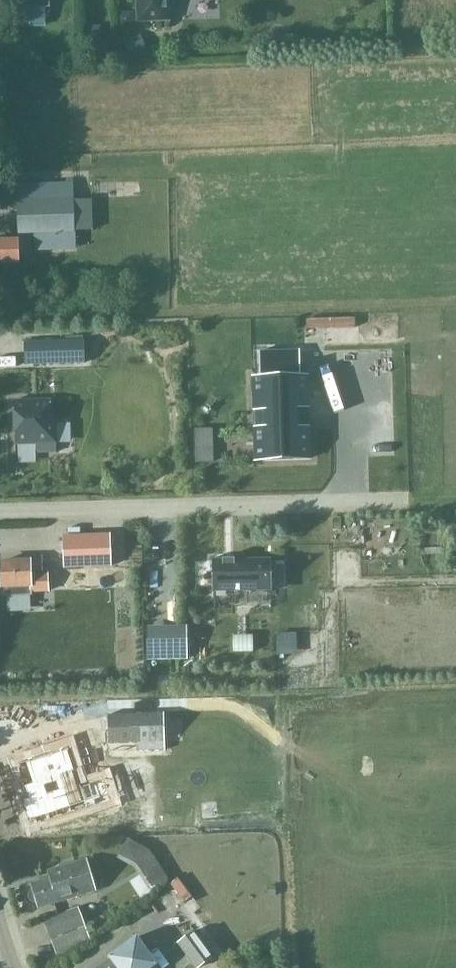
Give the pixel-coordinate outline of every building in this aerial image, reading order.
[(138,21),(168,20),(167,0),(137,0),(138,21)] [(74,198),(74,185),(18,187),(19,240),(0,240),(0,265),(19,265),(19,254),(32,254),(31,234),(39,234),(39,249),(75,249),(75,231),(92,231),(91,198),(74,198)] [(65,341),(24,342),(24,365),(84,363),(84,340),(83,340),(83,336),(65,337),(65,341)] [(310,458),(308,375),(252,376),(254,460),(310,458)] [(50,399),(13,400),(14,445),(36,445),(36,453),(56,453),(55,444),(57,444),(56,420),(51,421),(50,399)] [(212,430),(195,430),(195,462),(213,462),(212,430)] [(62,536),(63,568),(111,566),(110,534),(62,536)] [(42,557),(15,558),(15,562),(0,562),(0,573),(0,586),(3,585),(4,596),(32,595),(32,591),(49,591),(48,569),(43,569),(42,557)] [(271,558),(212,559),(212,592),(272,591),(271,558)] [(186,626),(146,627),(147,660),(187,659),(186,626)] [(108,744),(136,743),(136,751),(165,750),(164,713),(108,715),(108,744)] [(66,747),(16,763),(22,780),(19,781),(24,796),(20,798),(28,822),(32,821),(33,825),(108,801),(101,779),(79,787),(66,747)] [(149,850),(127,838),(117,858),(134,867),(149,890),(167,878),(149,850)] [(30,891),(29,894),(29,897),(30,900),(33,902),(37,902),(38,907),(95,890),(86,860),(60,868),(62,874),(31,883),(33,889),(30,891)] [(54,953),(89,939),(77,907),(42,921),(54,953)] [(178,943),(196,967),(197,967),(212,957),(194,931),(178,943)] [(97,967),(158,967),(136,937),(109,957),(111,958),(97,967)]
